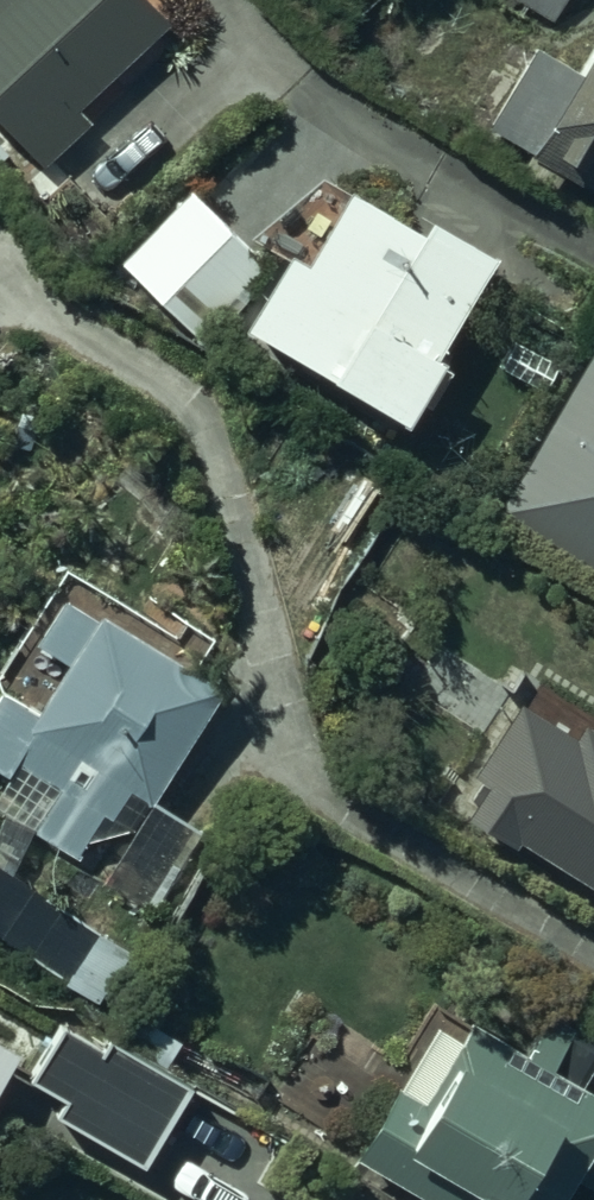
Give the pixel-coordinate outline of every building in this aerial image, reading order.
[(139,0),(0,0),(0,131),(42,174),(88,128),(77,117),(166,28),(139,0)] [(568,0),(512,0),(552,25),(568,0)] [(580,83),(534,58),(491,135),(593,198),(593,57),(580,83)] [(248,247),(288,270),(245,340),(333,393),(332,395),(404,439),(421,411),(430,417),(462,363),(446,353),(497,269),(434,231),(428,240),(355,196),(349,207),(320,190),(248,247)] [(269,273),(191,201),(120,272),(201,348),(269,273)] [(498,514),(593,573),(593,361),(498,514)] [(66,606),(35,654),(40,657),(36,664),(47,671),(52,663),(66,671),(35,720),(1,698),(0,700),(0,780),(6,783),(0,792),(0,813),(77,862),(104,820),(112,825),(131,795),(153,809),(223,699),(66,606)] [(202,843),(154,811),(104,887),(152,918),(202,843)] [(97,1008),(130,958),(0,871),(0,943),(97,1008)] [(358,1165),(415,1199),(569,1199),(578,1185),(593,1195),(593,1099),(583,1092),(593,1074),(593,1044),(554,1019),(528,1063),(475,1030),(462,1051),(437,1036),(358,1165)] [(18,1065),(0,1055),(0,1097),(18,1065)]
